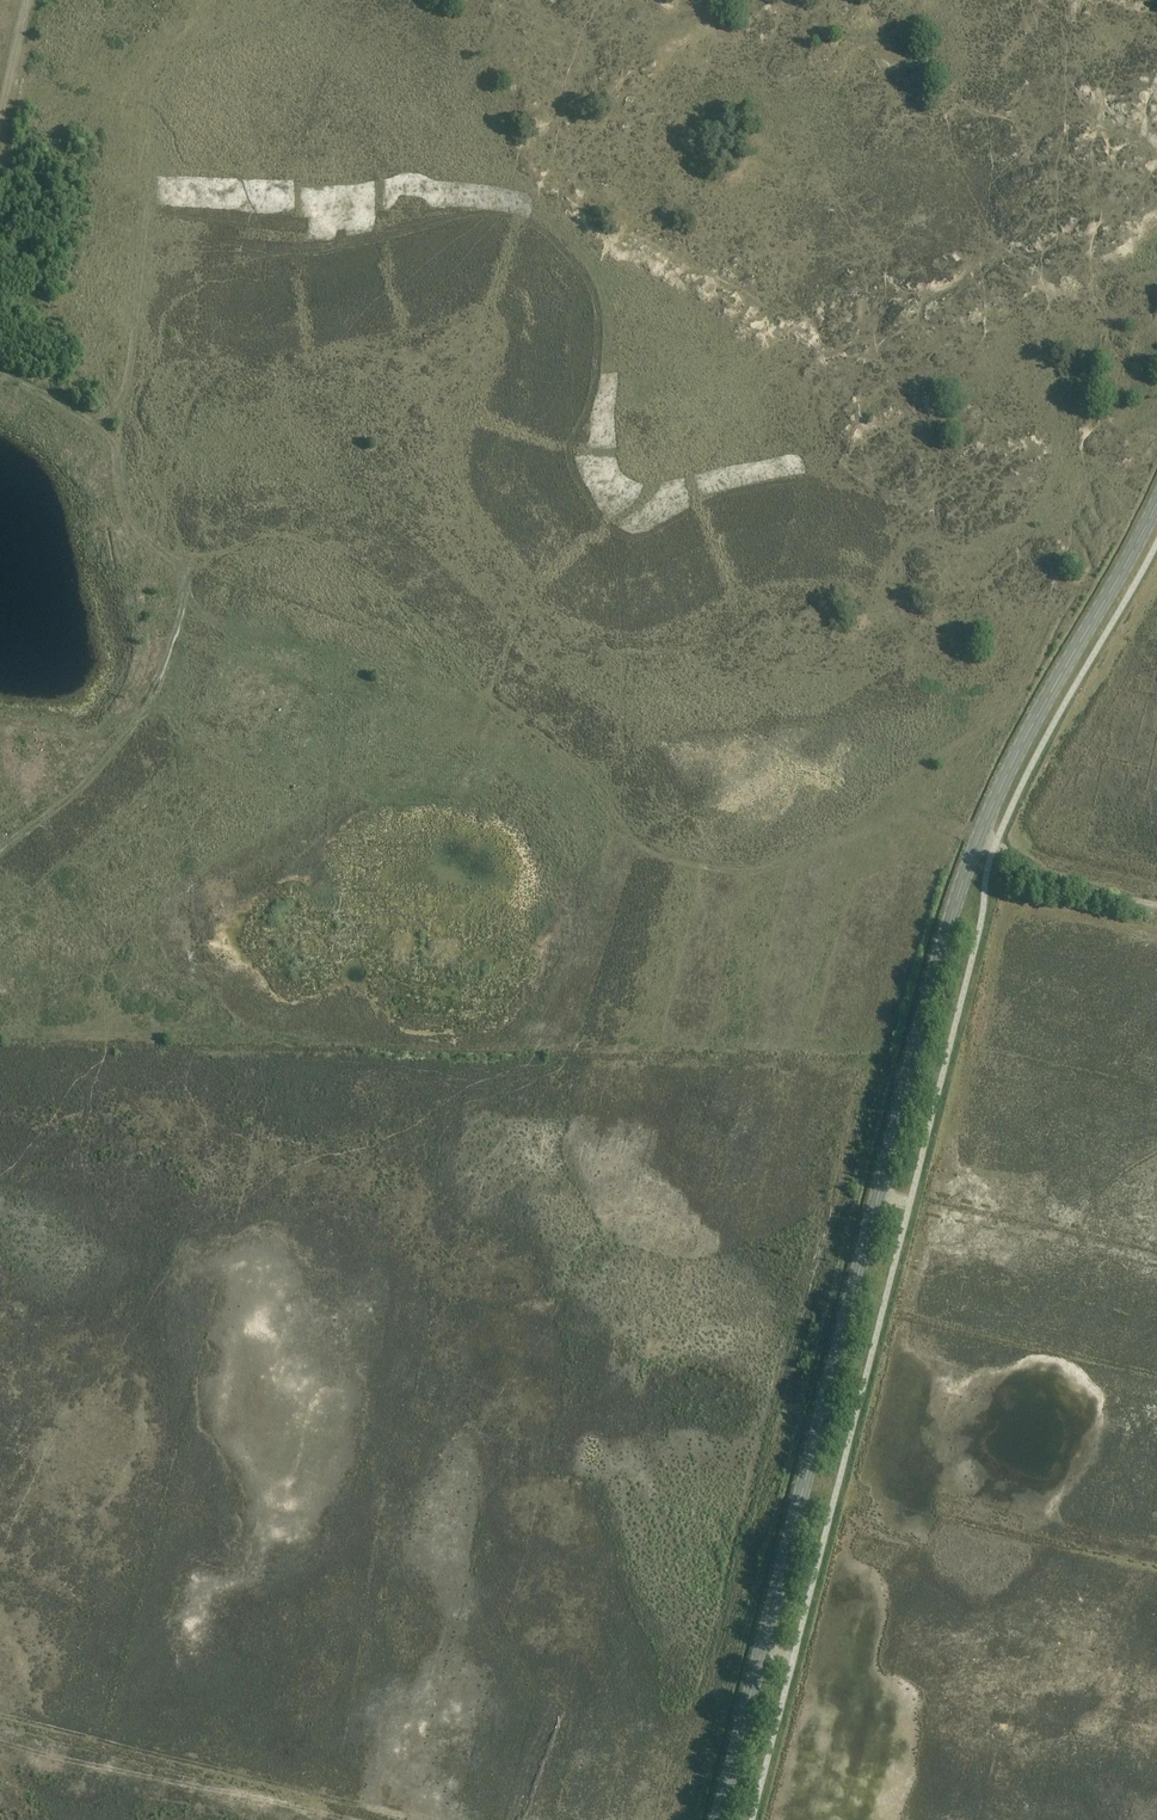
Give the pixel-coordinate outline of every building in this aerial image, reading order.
[(1020,1231),(1035,1233),(1036,1225),(1022,1222),(1020,1231)]
